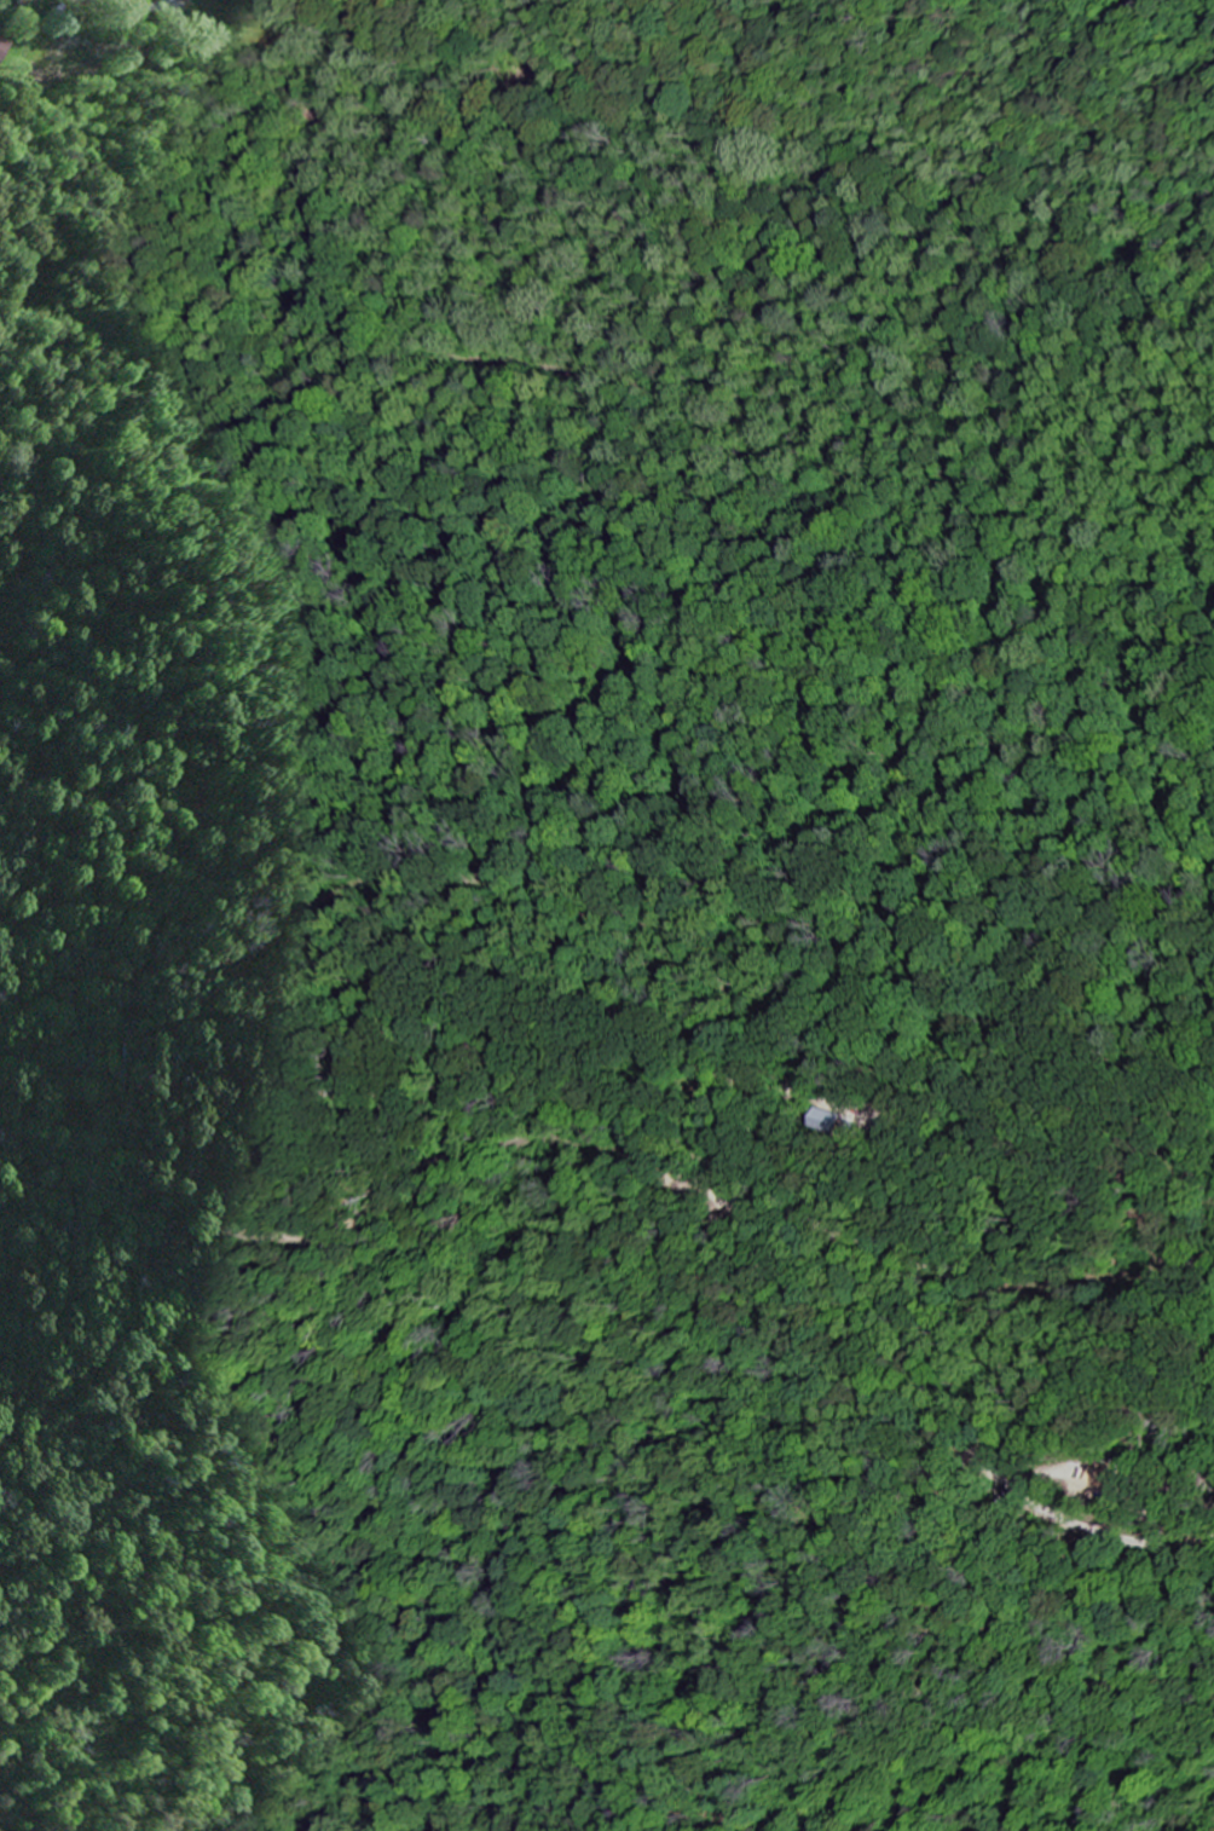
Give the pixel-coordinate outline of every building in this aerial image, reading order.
[(0,38),(0,62),(1,63),(9,41),(0,38)]
